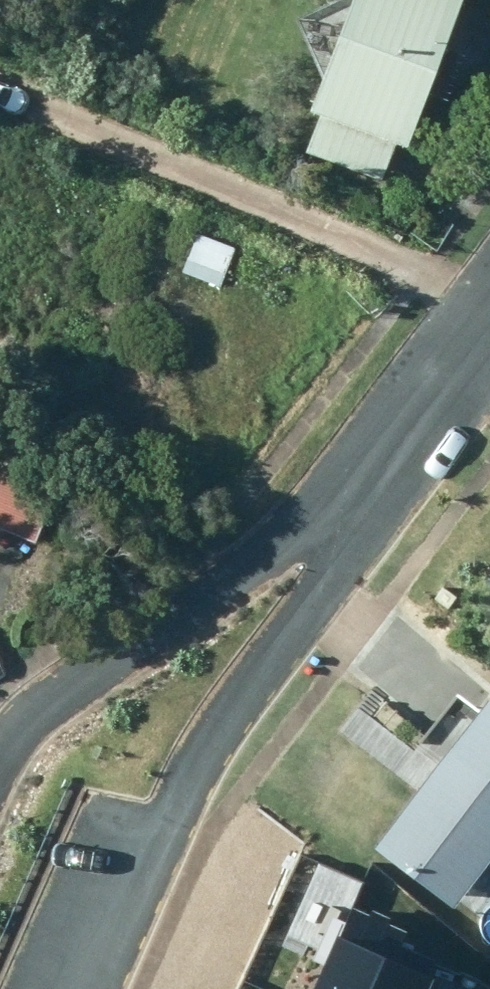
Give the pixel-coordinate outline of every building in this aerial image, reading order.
[(299,109),(312,112),(298,152),(379,179),(392,141),(402,144),(452,0),(337,0),(299,109)] [(232,248),(195,233),(180,272),(217,286),(232,248)] [(32,540),(66,458),(13,436),(0,466),(0,527),(32,540)] [(481,699),(367,846),(448,907),(489,852),(489,706),(481,699)] [(341,906),(305,988),(439,988),(440,987),(401,971),(416,937),(341,906)]
